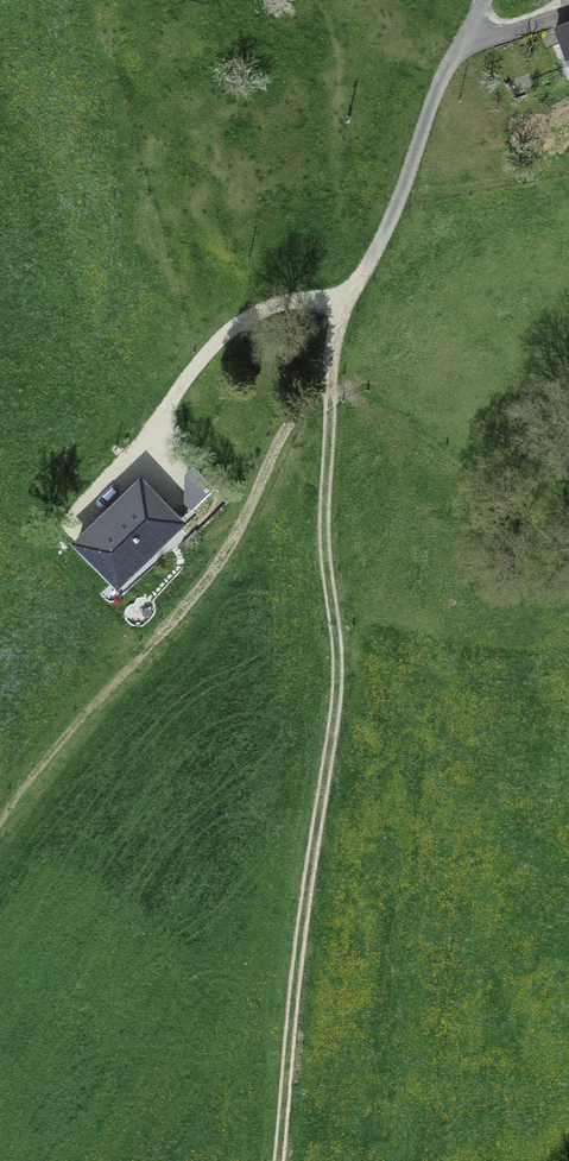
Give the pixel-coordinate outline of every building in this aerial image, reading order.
[(555,33),(568,67),(568,28),(555,33)] [(138,484),(76,543),(74,544),(82,552),(84,550),(114,581),(133,564),(175,523),(173,522),(138,484)]
